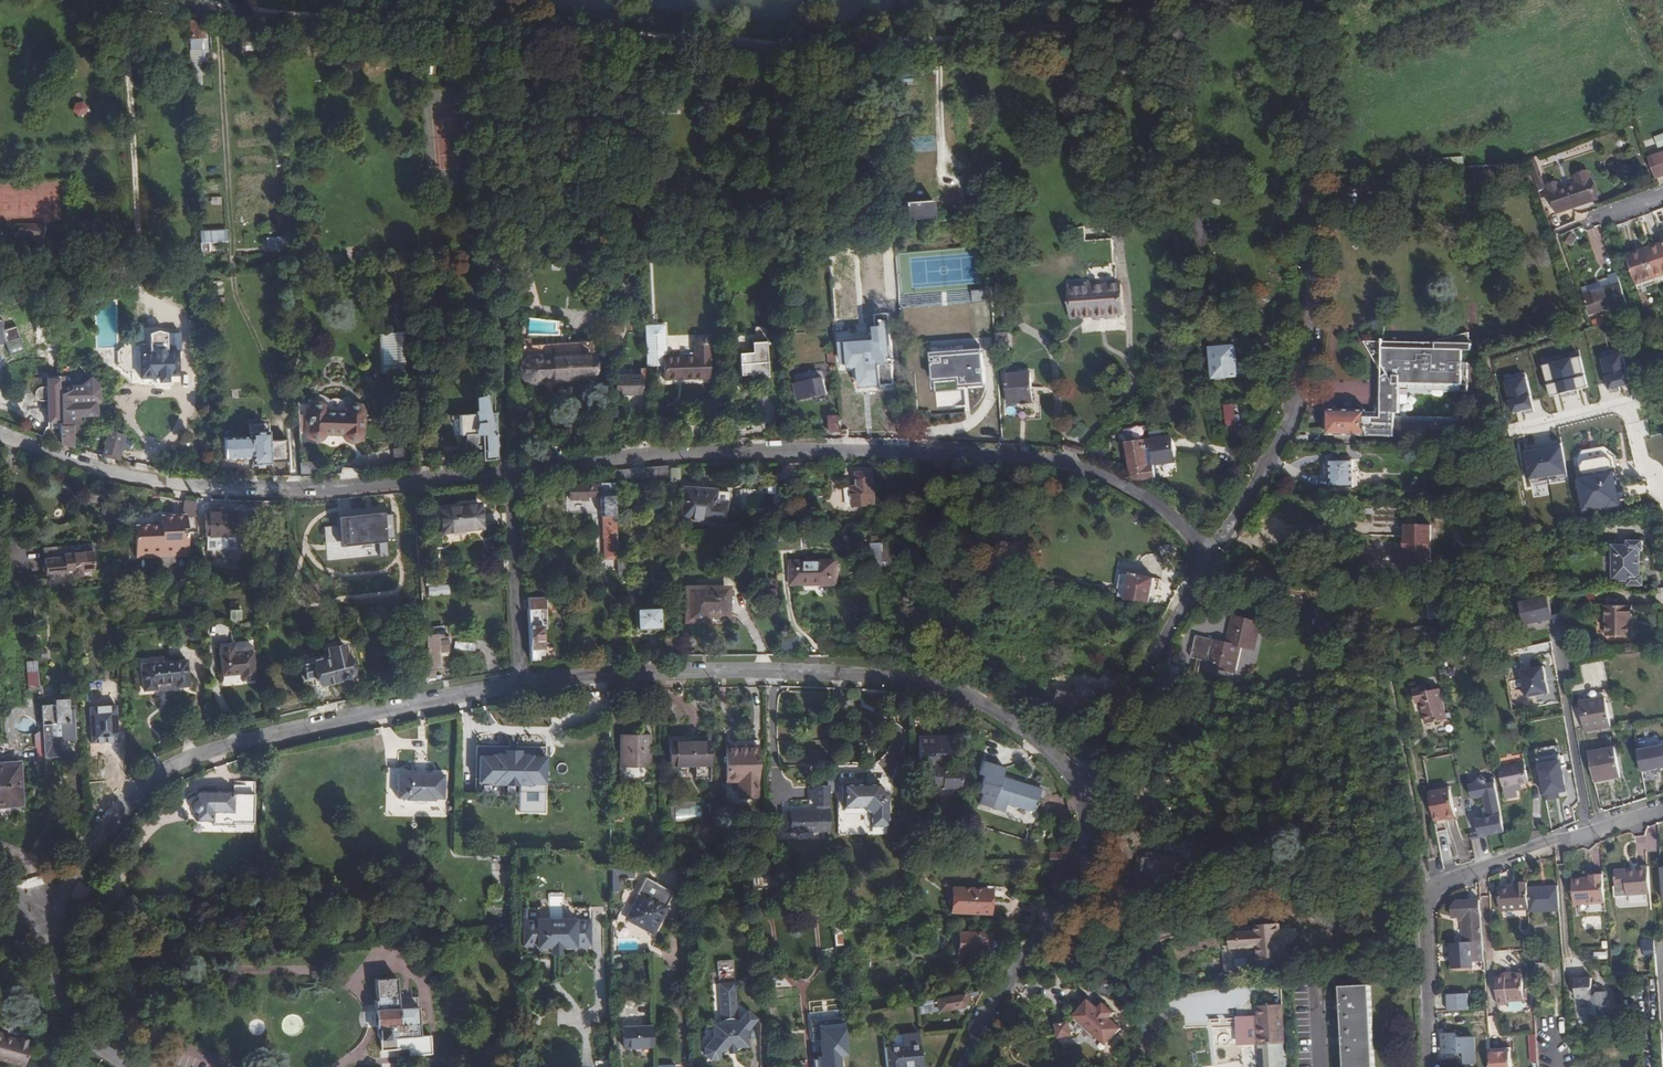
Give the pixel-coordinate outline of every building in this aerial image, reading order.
[(203,26),(190,26),(190,39),(203,39),(203,26)] [(203,39),(190,39),(191,51),(202,50),(201,43),(204,43),(203,39)] [(450,59),(438,58),(437,74),(450,75),(450,59)] [(910,78),(899,78),(899,87),(911,87),(910,78)] [(1649,157),(1657,178),(1662,176),(1662,152),(1649,157)] [(866,155),(852,156),(855,177),(868,175),(866,155)] [(1221,157),(1221,166),(1243,167),(1244,158),(1221,157)] [(1596,196),(1585,170),(1572,176),(1574,184),(1549,194),(1554,206),(1562,203),(1564,209),(1596,196)] [(1546,186),(1549,194),(1574,184),(1572,176),(1546,186)] [(210,196),(211,205),(222,205),(222,195),(210,196)] [(899,222),(928,219),(926,201),(898,204),(899,222)] [(1206,214),(1196,215),(1199,251),(1209,251),(1206,214)] [(43,225),(14,225),(12,236),(39,241),(43,225)] [(1567,246),(1578,242),(1574,233),(1563,237),(1567,246)] [(228,234),(201,235),(201,245),(209,244),(228,243),(228,234)] [(909,239),(901,239),(901,250),(909,250),(909,239)] [(274,250),(290,250),(290,240),(273,241),(274,250)] [(1647,252),(1655,275),(1662,272),(1662,246),(1647,252)] [(1636,282),(1655,275),(1647,252),(1628,258),(1636,282)] [(965,264),(966,264),(965,286),(985,288),(987,255),(966,254),(965,264)] [(1067,258),(1069,284),(1091,282),(1092,290),(1103,289),(1103,284),(1107,284),(1105,255),(1067,258)] [(405,283),(405,275),(391,276),(392,284),(405,283)] [(1091,282),(1069,284),(1071,316),(1095,314),(1095,312),(1099,312),(1115,310),(1113,283),(1107,284),(1103,284),(1103,289),(1092,290),(1091,282)] [(1591,313),(1619,302),(1612,284),(1584,294),(1591,313)] [(1210,292),(1199,292),(1201,309),(1211,308),(1210,292)] [(1268,299),(1258,297),(1256,310),(1266,311),(1268,299)] [(1619,302),(1624,315),(1631,312),(1626,299),(1619,302)] [(885,313),(871,314),(872,327),(881,327),(881,322),(886,321),(885,313)] [(892,384),(886,321),(881,322),(881,327),(872,327),(873,340),(845,342),(846,354),(842,354),(843,367),(851,366),(851,369),(858,369),(859,388),(892,384)] [(1399,422),(1400,416),(1399,413),(1404,413),(1404,388),(1471,388),(1471,360),(1466,360),(1466,348),(1474,348),(1474,341),(1469,340),(1469,330),(1428,341),(1384,341),(1383,364),(1390,373),(1383,378),(1383,413),(1369,413),(1368,412),(1330,412),(1329,437),(1338,437),(1338,445),(1358,446),(1358,440),(1354,440),(1354,437),(1479,437),(1479,422),(1478,422),(1399,422)] [(47,367),(57,367),(56,334),(55,332),(46,332),(47,367)] [(1008,333),(996,334),(997,338),(998,353),(1009,352),(1008,333)] [(381,375),(391,374),(389,335),(379,336),(381,375)] [(403,335),(389,335),(391,374),(405,374),(403,335)] [(118,373),(127,379),(141,378),(141,382),(155,382),(155,379),(178,378),(177,356),(180,356),(180,348),(166,349),(166,339),(159,336),(150,340),(150,350),(126,351),(117,358),(118,373)] [(760,375),(768,375),(765,338),(752,339),(753,352),(740,354),(741,376),(752,375),(752,379),(760,378),(760,375)] [(1236,338),(1213,340),(1215,368),(1238,366),(1236,338)] [(594,376),(592,341),(525,345),(526,364),(552,379),(594,376)] [(695,355),(664,357),(665,382),(710,380),(709,355),(715,355),(714,341),(709,341),(694,342),(695,355)] [(983,341),(933,345),(934,370),(957,369),(958,378),(976,376),(975,367),(985,367),(983,341)] [(1575,349),(1568,351),(1570,368),(1571,374),(1588,371),(1591,367),(1590,360),(1586,358),(1577,360),(1575,349)] [(1626,415),(1645,409),(1628,350),(1609,355),(1626,415)] [(1568,351),(1558,352),(1561,369),(1570,368),(1568,351)] [(615,395),(650,394),(649,372),(642,372),(642,376),(615,377),(615,395)] [(792,381),(794,389),(826,381),(823,373),(792,381)] [(1008,375),(1009,385),(1010,404),(1034,402),(1032,374),(1008,375)] [(59,410),(62,444),(74,448),(72,426),(79,425),(78,416),(95,415),(94,401),(88,402),(88,392),(82,387),(63,388),(62,377),(58,377),(58,379),(58,387),(59,410)] [(44,427),(41,436),(46,438),(62,444),(59,410),(58,387),(58,379),(44,379),(45,390),(41,390),(39,393),(38,396),(38,399),(39,402),(42,404),(45,404),(46,428),(44,427)] [(826,381),(794,389),(798,403),(829,396),(826,381)] [(347,404),(344,407),(330,407),(329,406),(328,404),(327,403),(324,400),(320,399),(316,399),(313,400),(308,404),(306,409),(306,417),(305,430),(306,432),(306,434),(308,437),(312,440),(316,441),(320,441),(323,440),(326,438),(329,434),(344,435),(344,437),(346,439),(348,441),(350,442),(354,443),(357,442),(359,442),(362,440),(365,437),(367,434),(368,411),(368,409),(367,407),(364,404),(361,402),(359,401),(355,400),(351,401),(347,404)] [(481,448),(482,460),(497,459),(494,422),(494,410),(488,410),(484,400),(475,403),(477,407),(465,412),(462,412),(449,418),(456,432),(463,432),(463,433),(460,434),(460,440),(463,441),(462,449),(481,448)] [(1315,409),(1310,406),(1307,415),(1312,417),(1315,409)] [(1236,409),(1226,410),(1230,443),(1240,441),(1238,427),(1243,426),(1242,419),(1237,420),(1236,409)] [(273,461),(291,460),(290,439),(272,439),(271,430),(253,431),(254,435),(226,436),(228,458),(255,457),(255,463),(273,462),(273,461)] [(1152,447),(1152,446),(1150,431),(1121,434),(1123,449),(1129,448),(1147,446),(1148,447),(1152,447)] [(1526,458),(1532,457),(1531,451),(1527,432),(1519,434),(1526,458)] [(109,442),(104,458),(116,461),(120,445),(123,446),(125,438),(110,433),(108,442),(109,442)] [(624,434),(615,435),(615,446),(624,445),(624,434)] [(1307,438),(1298,438),(1294,447),(1306,447),(1307,438)] [(426,440),(418,441),(419,455),(430,455),(426,448),(426,440)] [(1174,443),(1152,446),(1152,447),(1155,470),(1177,468),(1174,443)] [(1574,454),(1576,471),(1580,471),(1578,461),(1583,455),(1606,453),(1609,458),(1609,461),(1617,459),(1617,452),(1604,443),(1582,445),(1574,454)] [(1129,448),(1133,480),(1136,482),(1140,484),(1157,483),(1155,470),(1152,447),(1148,447),(1147,446),(1129,448)] [(1571,476),(1576,508),(1600,506),(1600,507),(1613,505),(1612,497),(1611,485),(1613,485),(1612,466),(1610,466),(1609,461),(1609,458),(1606,453),(1583,455),(1578,461),(1580,471),(1576,471),(1571,476)] [(302,460),(302,475),(310,475),(318,474),(317,460),(302,460)] [(1354,489),(1352,461),(1330,462),(1330,466),(1329,466),(1328,466),(1327,467),(1326,467),(1326,468),(1325,469),(1324,470),(1324,471),(1324,472),(1324,473),(1324,474),(1324,475),(1324,476),(1325,476),(1325,477),(1326,478),(1327,479),(1328,480),(1329,480),(1330,480),(1332,480),(1332,490),(1354,489)] [(680,481),(679,466),(674,466),(667,467),(668,481),(680,481)] [(619,471),(621,483),(629,482),(628,470),(619,471)] [(835,491),(835,510),(874,508),(874,477),(857,477),(857,490),(835,491)] [(1034,479),(1024,482),(1025,491),(1036,489),(1034,479)] [(717,491),(717,488),(682,485),(679,520),(727,524),(728,500),(716,499),(717,491)] [(1619,485),(1613,485),(1611,485),(1612,497),(1620,497),(1619,485)] [(607,559),(617,559),(615,491),(614,488),(577,489),(577,490),(566,491),(567,504),(577,504),(577,505),(584,505),(584,502),(598,501),(599,521),(602,522),(602,536),(606,536),(607,559)] [(728,492),(717,491),(716,499),(728,500),(728,492)] [(185,501),(182,514),(186,514),(186,516),(194,519),(193,503),(185,501)] [(475,507),(438,511),(440,532),(478,528),(475,507)] [(232,511),(202,513),(204,536),(234,533),(232,511)] [(385,512),(338,517),(341,546),(387,542),(387,540),(394,539),(392,514),(385,515),(385,512)] [(182,514),(160,515),(161,523),(134,524),(136,558),(189,555),(186,516),(186,514),(182,514)] [(1142,521),(1134,516),(1130,522),(1138,527),(1142,521)] [(1431,563),(1431,524),(1406,524),(1406,538),(1404,538),(1404,549),(1406,549),(1406,563),(1431,563)] [(1643,541),(1626,541),(1626,546),(1611,545),(1611,581),(1626,582),(1626,586),(1642,586),(1642,576),(1639,575),(1639,551),(1642,551),(1643,541)] [(92,572),(91,545),(57,547),(57,554),(62,554),(63,573),(92,572)] [(873,560),(883,560),(882,546),(872,547),(873,560)] [(44,574),(63,573),(62,554),(57,554),(57,547),(42,547),(44,574)] [(628,579),(627,558),(617,559),(618,576),(618,580),(628,579)] [(884,572),(883,560),(873,560),(874,572),(884,572)] [(793,585),(836,585),(836,563),(792,563),(793,585)] [(1036,572),(1021,569),(1019,579),(1034,582),(1036,572)] [(1119,569),(1112,595),(1123,599),(1131,572),(1119,569)] [(1157,580),(1131,572),(1123,599),(1149,606),(1157,580)] [(701,614),(727,615),(727,589),(701,590),(701,588),(687,588),(687,620),(701,620),(701,614)] [(450,589),(429,591),(430,601),(451,599),(450,589)] [(524,591),(525,611),(536,611),(540,611),(540,600),(542,600),(541,590),(524,591)] [(1439,596),(1428,596),(1429,618),(1440,618),(1439,596)] [(1548,623),(1551,641),(1571,638),(1567,614),(1555,616),(1552,597),(1521,602),(1525,626),(1548,623)] [(1627,604),(1601,606),(1604,636),(1626,634),(1624,617),(1627,616),(1627,604)] [(659,627),(658,609),(635,610),(636,628),(659,627)] [(241,610),(230,610),(230,620),(241,620),(241,610)] [(536,621),(536,611),(525,611),(526,662),(533,662),(533,657),(539,657),(537,622),(536,621)] [(1196,642),(1190,663),(1215,670),(1214,674),(1233,680),(1240,654),(1253,658),(1260,633),(1235,625),(1227,651),(1196,642)] [(444,636),(423,637),(424,656),(425,669),(434,668),(435,668),(435,653),(445,653),(444,636)] [(665,638),(666,656),(677,655),(677,638),(665,638)] [(795,639),(782,640),(782,655),(796,656),(795,639)] [(238,646),(234,653),(234,656),(254,654),(253,650),(247,646),(238,646)] [(319,649),(319,657),(291,659),(292,674),(304,673),(305,684),(321,683),(321,682),(337,681),(335,648),(319,649)] [(233,649),(220,650),(223,678),(236,676),(236,674),(242,673),(242,676),(242,682),(256,681),(254,654),(234,656),(234,653),(233,649)] [(411,683),(426,687),(425,669),(424,656),(409,657),(411,683)] [(186,662),(140,665),(143,691),(156,690),(155,684),(175,682),(176,688),(188,687),(186,662)] [(1587,679),(1606,675),(1604,662),(1585,666),(1587,679)] [(434,668),(425,669),(426,687),(435,685),(440,684),(440,679),(435,680),(434,668)] [(38,671),(25,672),(28,689),(40,688),(38,671)] [(1180,677),(1171,673),(1159,696),(1168,701),(1180,677)] [(1552,704),(1548,685),(1533,688),(1534,692),(1511,697),(1514,714),(1523,712),(1522,704),(1536,701),(1537,707),(1552,704)] [(1075,690),(1074,694),(1093,700),(1094,696),(1094,693),(1094,691),(1092,689),(1086,687),(1080,686),(1077,687),(1076,688),(1075,690)] [(1441,686),(1439,687),(1446,718),(1448,718),(1441,686)] [(1427,687),(1421,688),(1428,722),(1446,718),(1439,687),(1427,689),(1427,687)] [(1426,722),(1428,722),(1421,688),(1413,689),(1416,701),(1422,700),(1426,722)] [(1121,697),(1111,693),(1104,703),(1105,704),(1115,707),(1121,697)] [(1581,700),(1585,723),(1586,729),(1612,724),(1606,695),(1581,700)] [(43,709),(44,736),(39,736),(35,739),(36,753),(38,753),(39,767),(46,767),(46,762),(60,761),(60,746),(54,746),(53,729),(62,729),(64,745),(75,745),(74,722),(77,722),(77,712),(70,712),(69,701),(54,702),(55,708),(43,709)] [(115,710),(89,711),(91,748),(117,746),(115,710)] [(650,735),(622,736),(624,768),(652,766),(650,735)] [(712,742),(672,743),(673,772),(698,772),(698,784),(714,784),(712,742)] [(933,742),(920,743),(920,772),(933,772),(933,776),(933,792),(943,793),(943,796),(962,796),(962,778),(942,778),(942,767),(950,767),(950,750),(934,750),(933,742)] [(1616,745),(1591,750),(1596,777),(1622,772),(1616,745)] [(1638,751),(1642,774),(1662,770),(1662,746),(1638,751)] [(761,751),(731,752),(731,784),(743,784),(744,803),(763,802),(761,751)] [(491,767),(491,772),(546,769),(546,764),(491,767)] [(6,805),(22,804),(19,765),(4,766),(0,766),(0,805),(6,805)] [(1528,767),(1509,771),(1514,800),(1519,799),(1517,787),(1531,785),(1528,767)] [(491,774),(480,774),(481,806),(515,804),(515,799),(538,798),(538,803),(554,802),(553,790),(563,790),(592,791),(592,786),(568,785),(550,784),(550,773),(550,769),(546,769),(491,772),(491,774)] [(1509,801),(1514,800),(1509,771),(1503,772),(1509,801)] [(568,772),(550,773),(550,784),(568,785),(568,772)] [(445,775),(399,775),(399,800),(408,800),(408,801),(436,802),(436,800),(445,800),(445,775)] [(1481,835),(1505,831),(1495,777),(1485,779),(1481,776),(1476,784),(1471,785),(1473,799),(1486,796),(1489,808),(1485,812),(1486,818),(1477,819),(1481,835)] [(1561,795),(1558,778),(1549,779),(1552,797),(1561,795)] [(1040,793),(1002,780),(995,801),(1033,814),(1040,793)] [(882,785),(847,787),(848,808),(868,808),(875,816),(876,827),(893,826),(892,795),(882,785)] [(833,814),(832,789),(817,789),(818,808),(821,808),(822,814),(795,815),(796,835),(834,834),(833,814)] [(564,811),(563,790),(553,790),(554,802),(538,803),(538,798),(515,799),(515,804),(516,813),(564,811)] [(1448,791),(1429,795),(1434,822),(1453,817),(1448,791)] [(234,825),(254,825),(255,796),(234,796),(234,794),(197,794),(197,801),(196,816),(196,824),(213,824),(213,828),(234,828),(234,825)] [(702,819),(701,806),(675,806),(675,819),(702,819)] [(1564,808),(1566,826),(1576,822),(1573,807),(1564,808)] [(64,812),(48,812),(49,828),(65,827),(64,812)] [(796,835),(795,815),(787,816),(788,836),(796,835)] [(1171,842),(1171,850),(1185,851),(1185,842),(1171,842)] [(1146,850),(1141,854),(1141,857),(1140,871),(1153,871),(1152,882),(1164,880),(1164,877),(1178,878),(1178,873),(1185,873),(1186,857),(1158,855),(1154,851),(1146,850)] [(1050,854),(1050,864),(1067,863),(1068,857),(1069,853),(1050,854)] [(1625,893),(1648,891),(1646,865),(1633,865),(1633,868),(1624,869),(1624,868),(1622,868),(1624,885),(1625,885),(1625,893)] [(636,868),(613,868),(613,878),(613,891),(620,891),(620,877),(636,877),(636,868)] [(1613,885),(1624,885),(1622,868),(1613,869),(1613,885)] [(839,870),(828,870),(829,878),(839,878),(839,870)] [(1502,897),(1531,896),(1530,888),(1530,884),(1529,871),(1518,871),(1518,875),(1501,876),(1502,897)] [(1576,904),(1606,901),(1604,874),(1592,874),(1593,877),(1593,880),(1586,880),(1586,878),(1574,878),(1576,904)] [(641,896),(628,918),(653,931),(666,908),(663,906),(670,892),(646,879),(638,894),(641,896)] [(1532,914),(1562,912),(1560,886),(1530,888),(1531,896),(1532,914)] [(986,892),(985,914),(989,914),(990,901),(996,901),(996,889),(978,888),(978,891),(986,892)] [(636,894),(629,890),(624,900),(631,904),(636,894)] [(978,891),(950,890),(950,913),(985,914),(986,892),(978,891)] [(674,894),(670,892),(663,906),(666,908),(674,894)] [(1106,897),(1105,907),(1128,911),(1129,901),(1106,897)] [(1464,943),(1454,943),(1455,969),(1472,967),(1469,899),(1457,900),(1458,907),(1453,907),(1453,916),(1459,916),(1459,919),(1463,919),(1464,943)] [(1475,962),(1486,961),(1483,899),(1469,899),(1472,967),(1476,967),(1475,962)] [(539,921),(525,921),(526,938),(526,947),(538,946),(538,948),(552,948),(552,949),(565,949),(565,948),(578,948),(578,945),(592,945),(592,920),(578,920),(578,918),(566,919),(566,922),(552,922),(552,919),(540,919),(539,921)] [(1006,933),(1024,933),(1032,922),(1006,923),(1006,933)] [(1290,944),(1288,924),(1264,925),(1264,931),(1247,932),(1248,947),(1266,947),(1267,965),(1289,963),(1288,944),(1290,944)] [(842,926),(834,926),(836,946),(844,945),(842,926)] [(1240,948),(1248,947),(1247,932),(1239,933),(1240,948)] [(617,935),(614,935),(614,954),(645,954),(645,935),(617,935)] [(987,937),(966,937),(966,953),(987,953),(987,937)] [(1656,955),(1656,938),(1644,938),(1644,956),(1656,955)] [(838,965),(836,948),(830,948),(832,966),(838,965)] [(734,959),(717,960),(717,975),(735,975),(734,959)] [(1508,963),(1498,963),(1499,992),(1510,992),(1509,989),(1526,987),(1524,962),(1514,962),(1514,965),(1508,966),(1508,963)] [(1595,976),(1578,976),(1579,994),(1586,994),(1593,999),(1593,1010),(1596,1010),(1604,1016),(1610,1009),(1613,1009),(1611,988),(1607,985),(1603,986),(1601,989),(1596,984),(1595,976)] [(409,1057),(425,1055),(433,1054),(431,1036),(421,1037),(418,1009),(398,1010),(395,980),(373,982),(381,1052),(408,1049),(409,1057)] [(718,984),(721,1020),(719,1022),(718,1023),(717,1024),(716,1026),(715,1028),(715,1031),(714,1033),(715,1035),(705,1047),(706,1053),(712,1059),(718,1058),(726,1049),(729,1050),(731,1050),(734,1049),(736,1049),(739,1048),(741,1046),(743,1045),(744,1043),(746,1041),(747,1039),(747,1037),(748,1034),(748,1032),(747,1030),(746,1026),(757,1014),(748,1006),(738,1018),(735,1017),(734,982),(718,984)] [(1379,983),(1351,983),(1354,1066),(1382,1066),(1379,983)] [(967,996),(966,990),(936,996),(938,1008),(958,1003),(964,996),(967,996)] [(1447,1011),(1458,1010),(1457,993),(1447,994),(1447,1011)] [(1458,1010),(1470,1010),(1469,993),(1457,993),(1458,1010)] [(1588,1021),(1589,998),(1577,997),(1576,1020),(1588,1021)] [(1267,1037),(1268,1037),(1293,1036),(1294,1036),(1292,998),(1269,998),(1269,1019),(1266,1018),(1267,1037)] [(1113,1049),(1127,1032),(1115,1022),(1120,1017),(1109,1007),(1104,1013),(1094,1005),(1080,1022),(1081,1023),(1076,1030),(1075,1027),(1061,1030),(1065,1043),(1078,1041),(1078,1038),(1081,1037),(1083,1040),(1088,1033),(1092,1029),(1102,1037),(1100,1039),(1101,1040),(1113,1049)] [(848,1055),(844,1021),(838,1022),(839,1031),(836,1031),(837,1038),(832,1038),(833,1045),(821,1046),(822,1056),(819,1056),(819,1059),(813,1060),(814,1066),(840,1066),(839,1057),(848,1055)] [(1102,1037),(1092,1029),(1088,1033),(1099,1042),(1101,1040),(1100,1039),(1102,1037)] [(1467,1063),(1477,1062),(1476,1036),(1460,1037),(1459,1029),(1455,1029),(1455,1033),(1445,1034),(1446,1053),(1466,1052),(1467,1063)] [(653,1030),(625,1030),(625,1049),(654,1049),(653,1030)] [(903,1047),(887,1051),(891,1066),(929,1066),(928,1063),(925,1064),(919,1034),(901,1037),(903,1047)] [(1293,1036),(1268,1037),(1269,1066),(1295,1066),(1294,1064),(1296,1065),(1296,1050),(1294,1050),(1293,1036)] [(833,1045),(832,1038),(820,1040),(821,1046),(833,1045)] [(16,1065),(21,1044),(0,1039),(0,1061),(16,1065)] [(1491,1051),(1492,1066),(1512,1066),(1512,1050),(1491,1051)]
